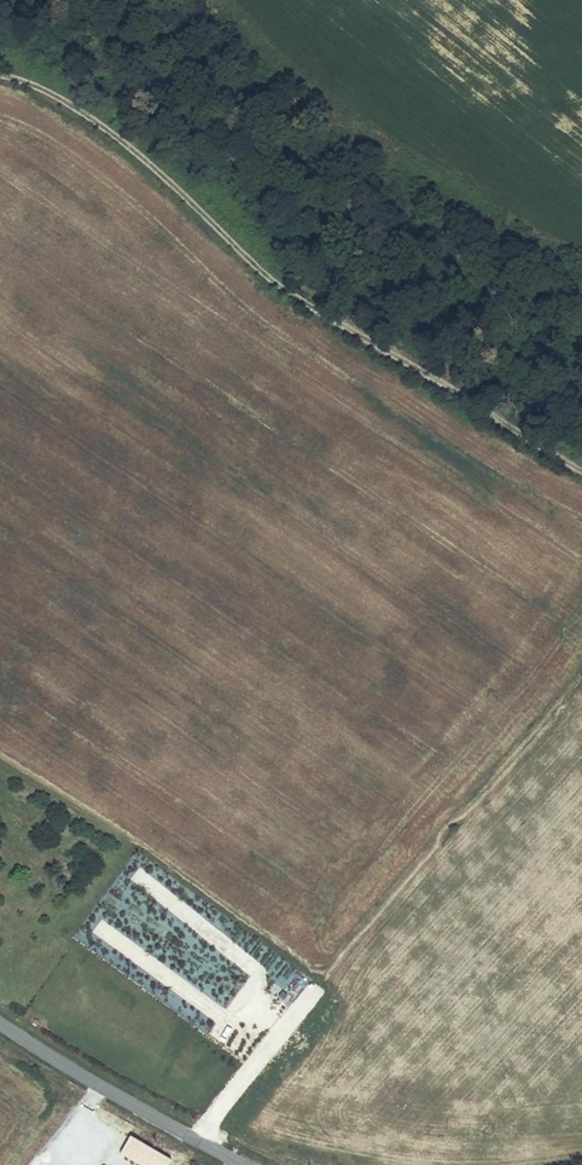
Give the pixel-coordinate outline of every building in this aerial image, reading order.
[(172,1156),(132,1134),(121,1155),(140,1164),(168,1164),(172,1156)]
